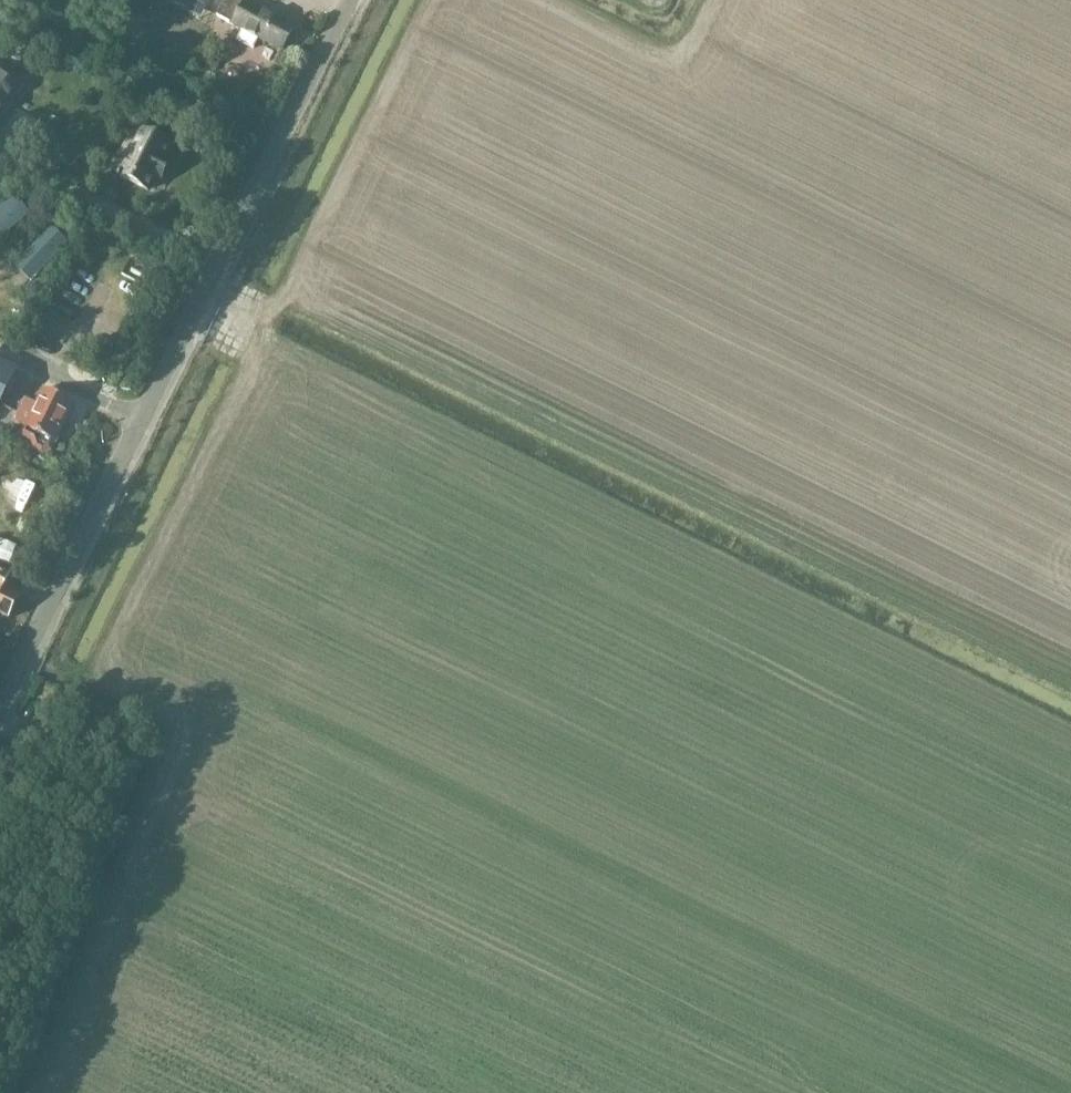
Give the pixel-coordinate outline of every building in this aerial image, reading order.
[(183,8),(187,0),(167,0),(183,8)] [(216,15),(282,51),(293,30),(244,4),(246,0),(224,0),(216,15)] [(26,77),(0,61),(0,120),(26,77)] [(141,133),(119,176),(147,190),(154,175),(160,178),(167,165),(161,162),(169,147),(141,133)] [(14,198),(0,210),(0,239),(28,216),(14,198)] [(66,245),(50,229),(14,266),(30,282),(66,245)] [(17,372),(0,363),(0,408),(17,372)] [(41,454),(50,451),(73,404),(42,389),(34,406),(23,401),(13,422),(23,427),(19,436),(30,441),(33,450),(41,454)] [(33,523),(19,518),(16,528),(30,533),(33,523)] [(0,554),(0,566),(13,573),(30,542),(18,534),(15,539),(9,536),(0,554)] [(10,571),(0,567),(0,614),(8,617),(17,596),(2,589),(10,571)]
